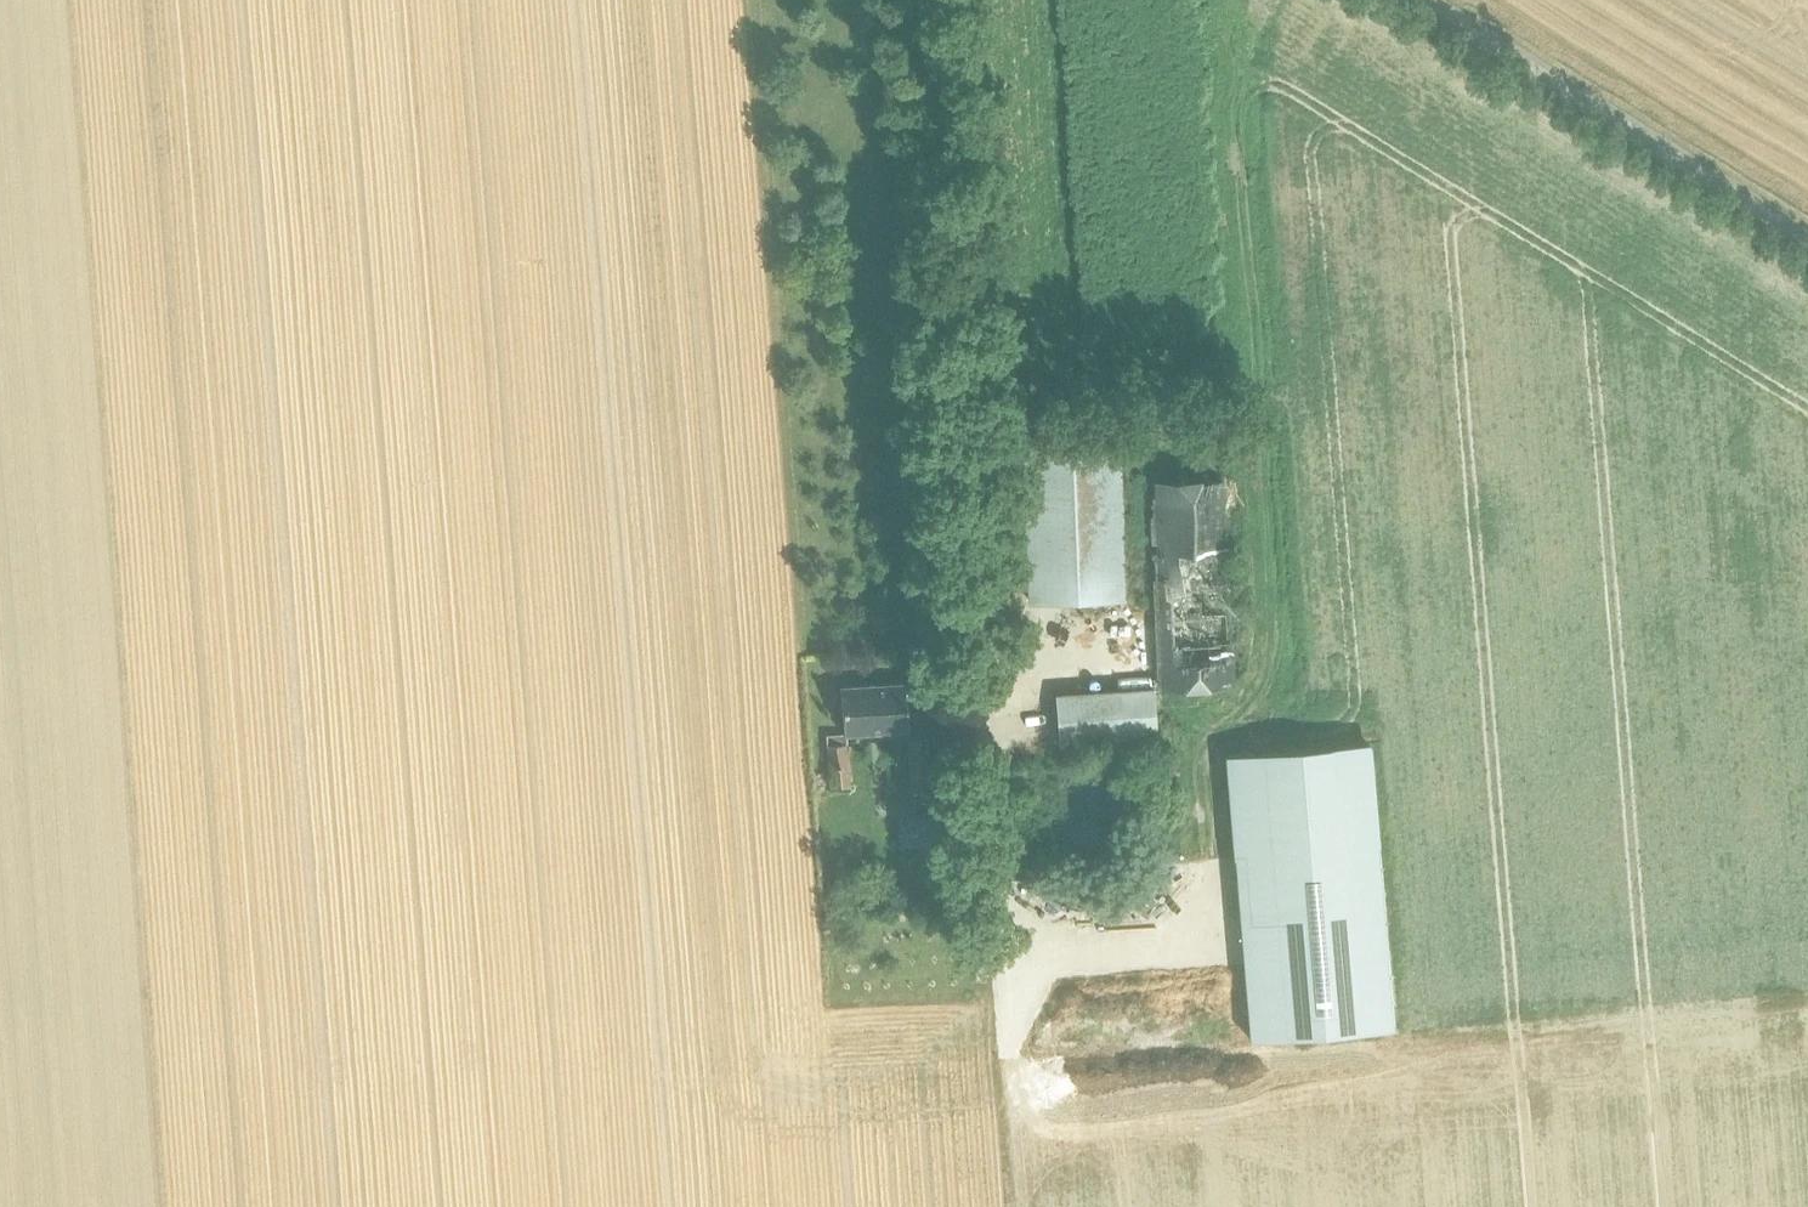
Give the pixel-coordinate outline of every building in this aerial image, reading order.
[(1024,450),(1030,599),(1123,596),(1118,447),(1024,450)] [(1152,482),(1160,686),(1231,681),(1223,480),(1152,482)] [(841,687),(844,734),(908,730),(905,683),(841,687)] [(1056,695),(1059,743),(1157,737),(1153,688),(1056,695)] [(907,739),(910,782),(928,781),(925,738),(907,739)] [(827,745),(829,788),(849,787),(847,744),(827,745)] [(1229,759),(1251,1040),(1396,1027),(1371,747),(1229,759)]
